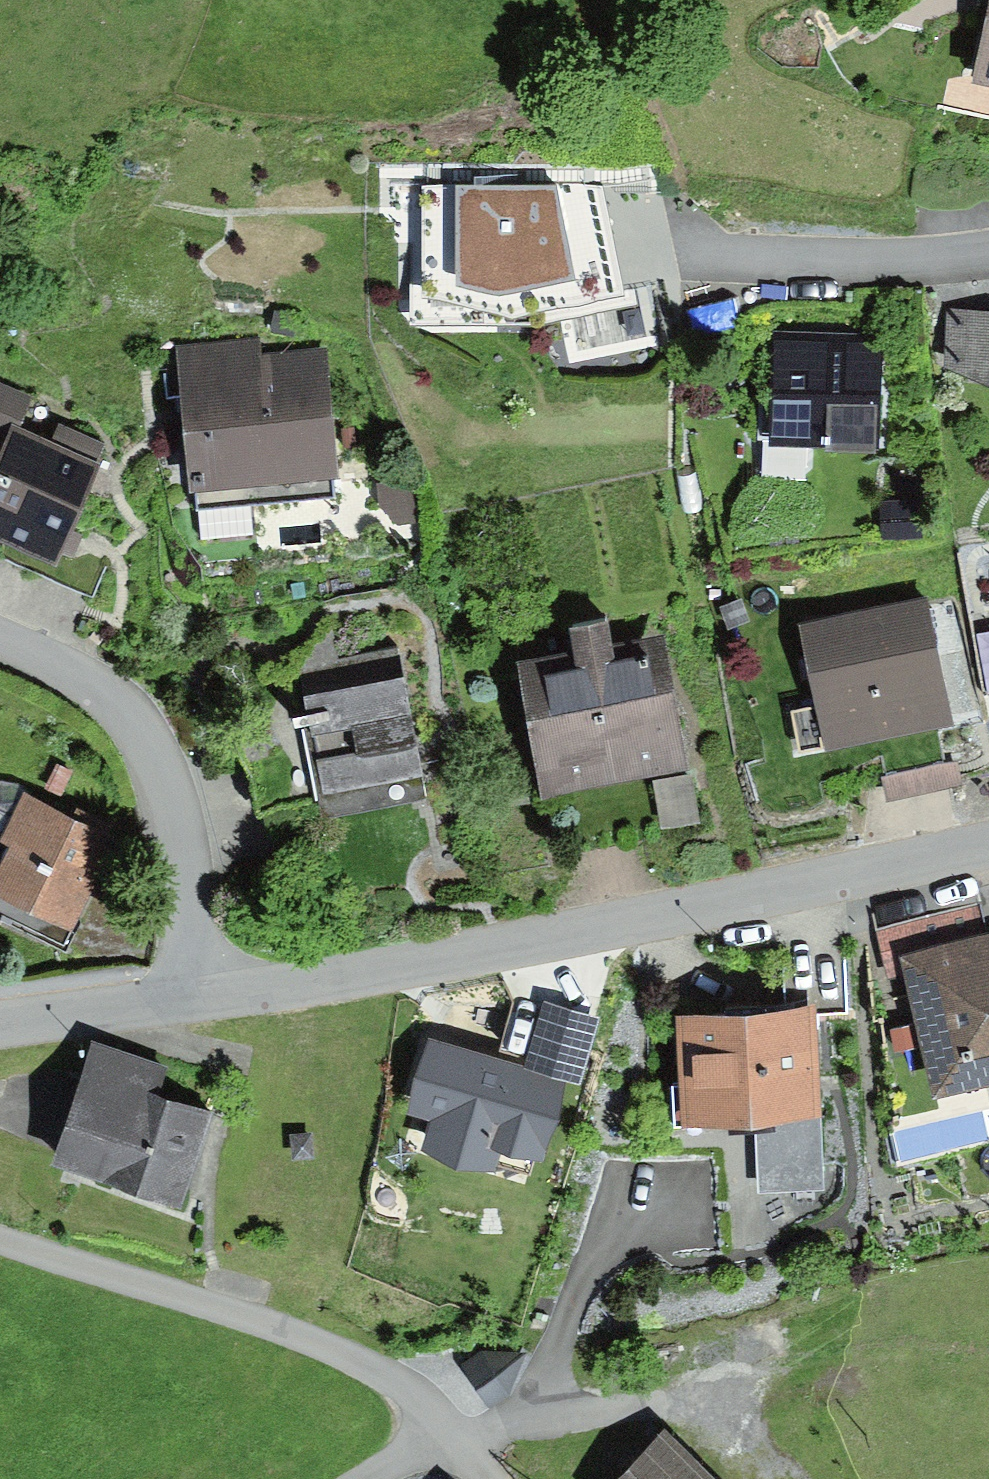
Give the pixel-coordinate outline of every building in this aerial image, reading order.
[(972,86),(988,90),(988,9),(972,86)] [(601,188),(421,191),(422,302),(508,322),(623,303),(601,188)] [(947,309),(943,371),(988,392),(988,312),(947,309)] [(275,311),(270,334),(293,339),(298,316),(275,311)] [(879,338),(762,334),(759,437),(768,438),(768,448),(875,451),(879,338)] [(259,339),(176,347),(182,413),(192,513),(339,499),(324,350),(260,356),(259,339)] [(3,441),(23,396),(0,386),(0,440),(3,441)] [(12,429),(0,457),(0,547),(57,572),(69,545),(111,448),(60,425),(51,446),(12,429)] [(353,430),(341,432),(343,450),(355,448),(353,430)] [(414,489),(376,487),(379,510),(397,526),(425,522),(424,502),(414,489)] [(921,502),(883,502),(883,538),(921,538),(921,502)] [(929,600),(800,627),(826,751),(873,741),(954,726),(929,600)] [(776,607),(744,606),(743,634),(775,635),(776,607)] [(339,660),(332,626),(295,666),(324,820),(422,802),(394,650),(339,660)] [(573,657),(515,667),(540,801),(690,773),(665,639),(612,648),(608,628),(569,635),(573,657)] [(56,765),(45,790),(63,798),(74,773),(56,765)] [(962,765),(882,781),(886,803),(966,787),(962,765)] [(692,776),(654,783),(662,832),(700,826),(692,776)] [(23,794),(27,788),(4,783),(0,783),(0,836),(2,837),(23,794)] [(23,794),(2,837),(0,842),(0,844),(14,851),(0,880),(0,921),(64,952),(119,841),(23,794)] [(902,960),(988,940),(979,902),(873,927),(882,965),(902,960)] [(902,960),(933,1098),(988,1085),(988,940),(902,960)] [(784,953),(786,1011),(814,1010),(849,1008),(846,951),(784,953)] [(542,1001),(523,1065),(566,1077),(582,1081),(600,1018),(542,1001)] [(786,1011),(676,1016),(679,1112),(754,1109),(758,1199),(821,1197),(814,1010),(786,1011)] [(166,1058),(93,1030),(48,1147),(181,1198),(219,1099),(159,1076),(166,1058)] [(523,1065),(425,1040),(404,1113),(429,1119),(421,1150),(455,1171),(496,1170),(501,1154),(541,1166),(566,1077),(523,1065)] [(313,1127),(290,1128),(291,1154),(315,1153),(313,1127)] [(525,1350),(480,1347),(462,1358),(489,1401),(510,1388),(525,1350)] [(605,1478),(726,1478),(663,1419),(605,1478)]
